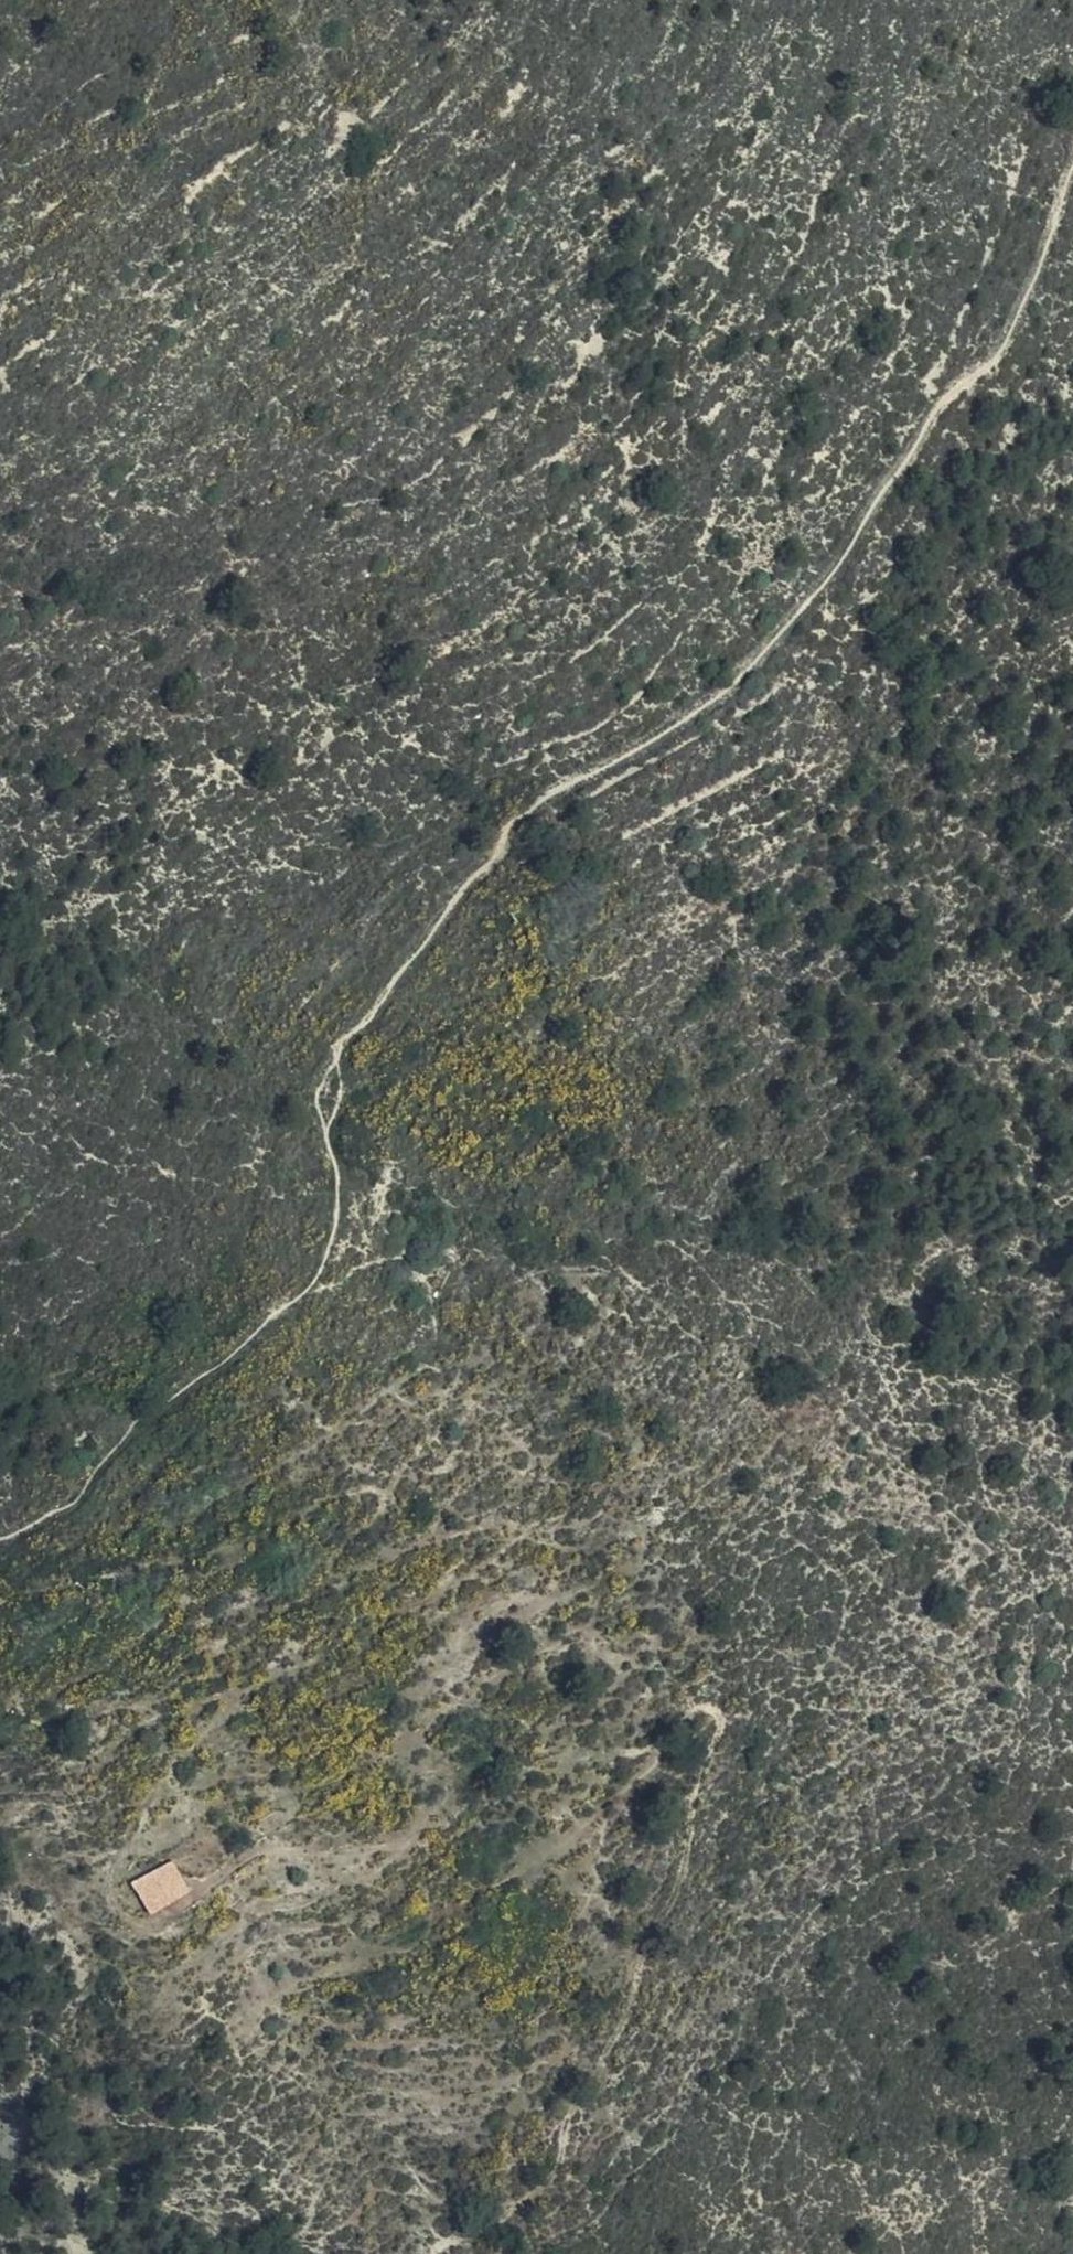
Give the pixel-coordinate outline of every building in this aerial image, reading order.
[(131,1884),(145,1908),(187,1881),(173,1858),(131,1884)]
